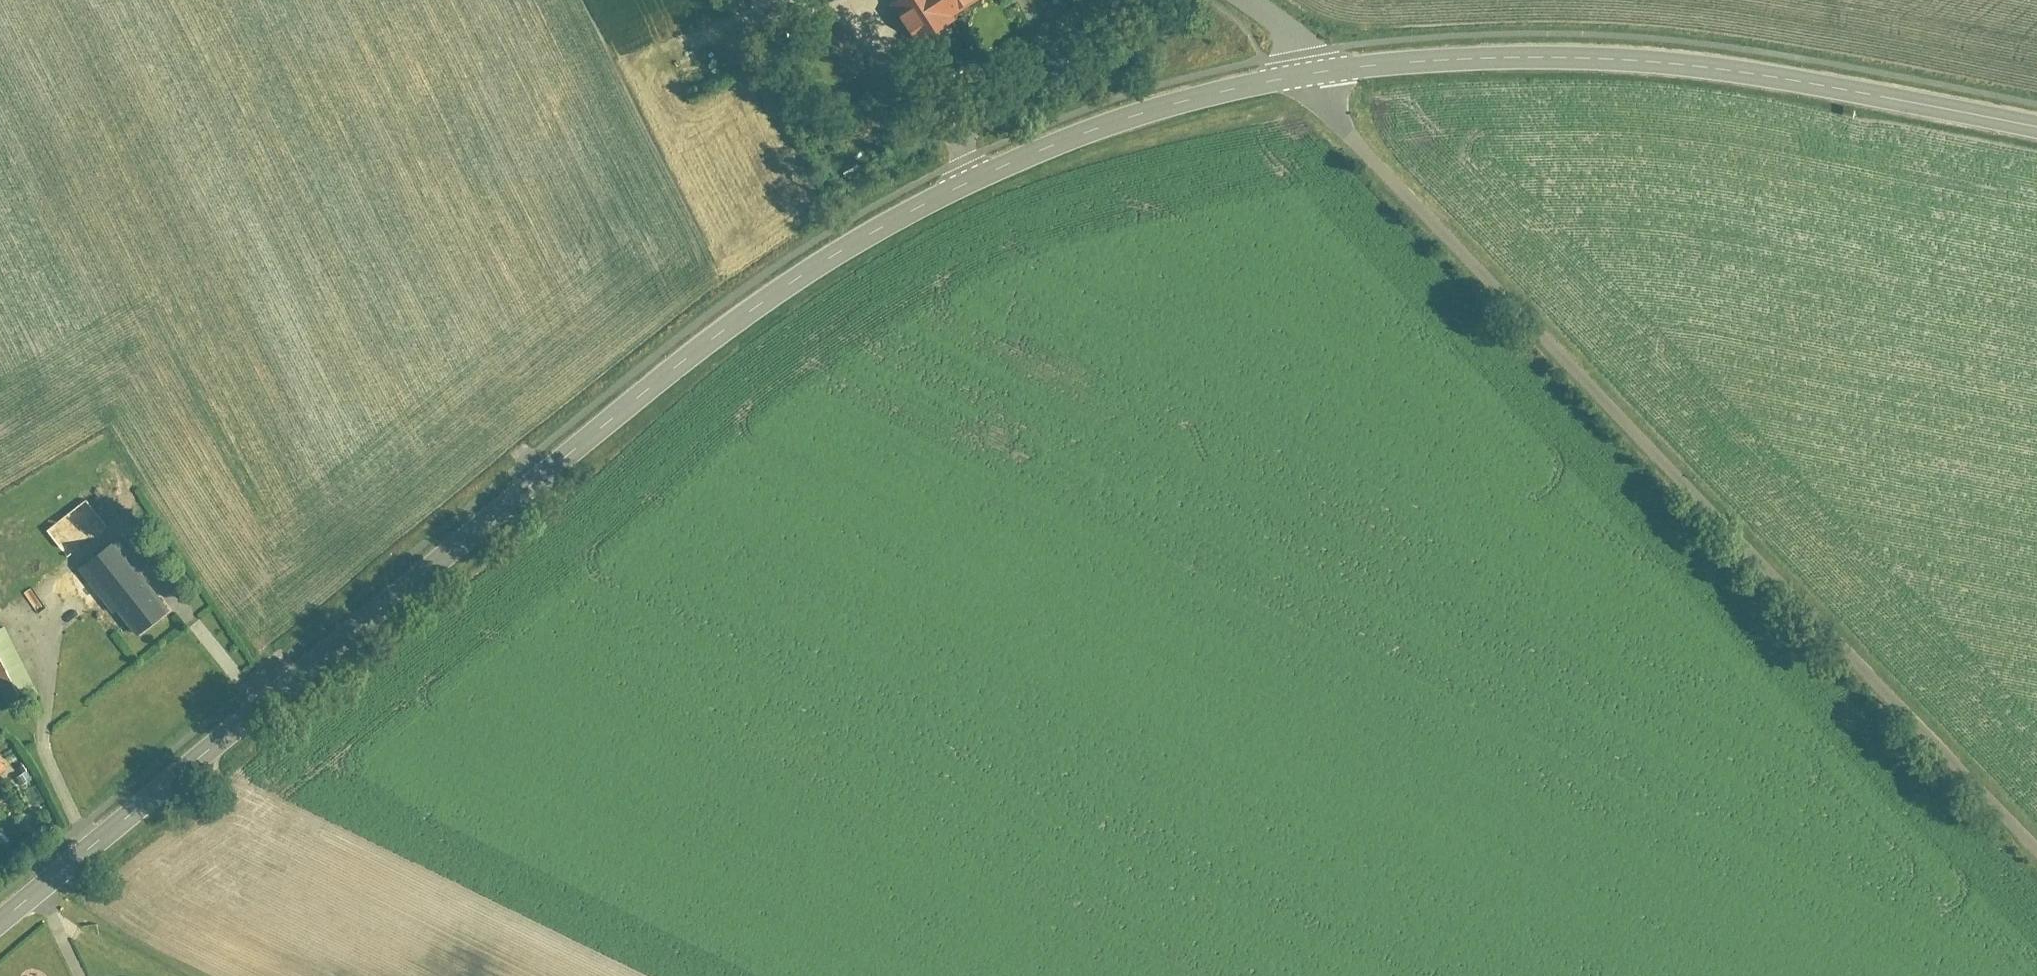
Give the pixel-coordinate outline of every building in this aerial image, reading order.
[(897,14),(928,57),(1007,0),(916,0),(897,14)] [(83,511),(51,535),(72,563),(104,539),(83,511)] [(121,546),(85,573),(140,645),(175,618),(121,546)] [(0,637),(0,702),(6,715),(42,697),(10,632),(0,637)] [(19,765),(1,742),(0,742),(0,780),(19,765)]
